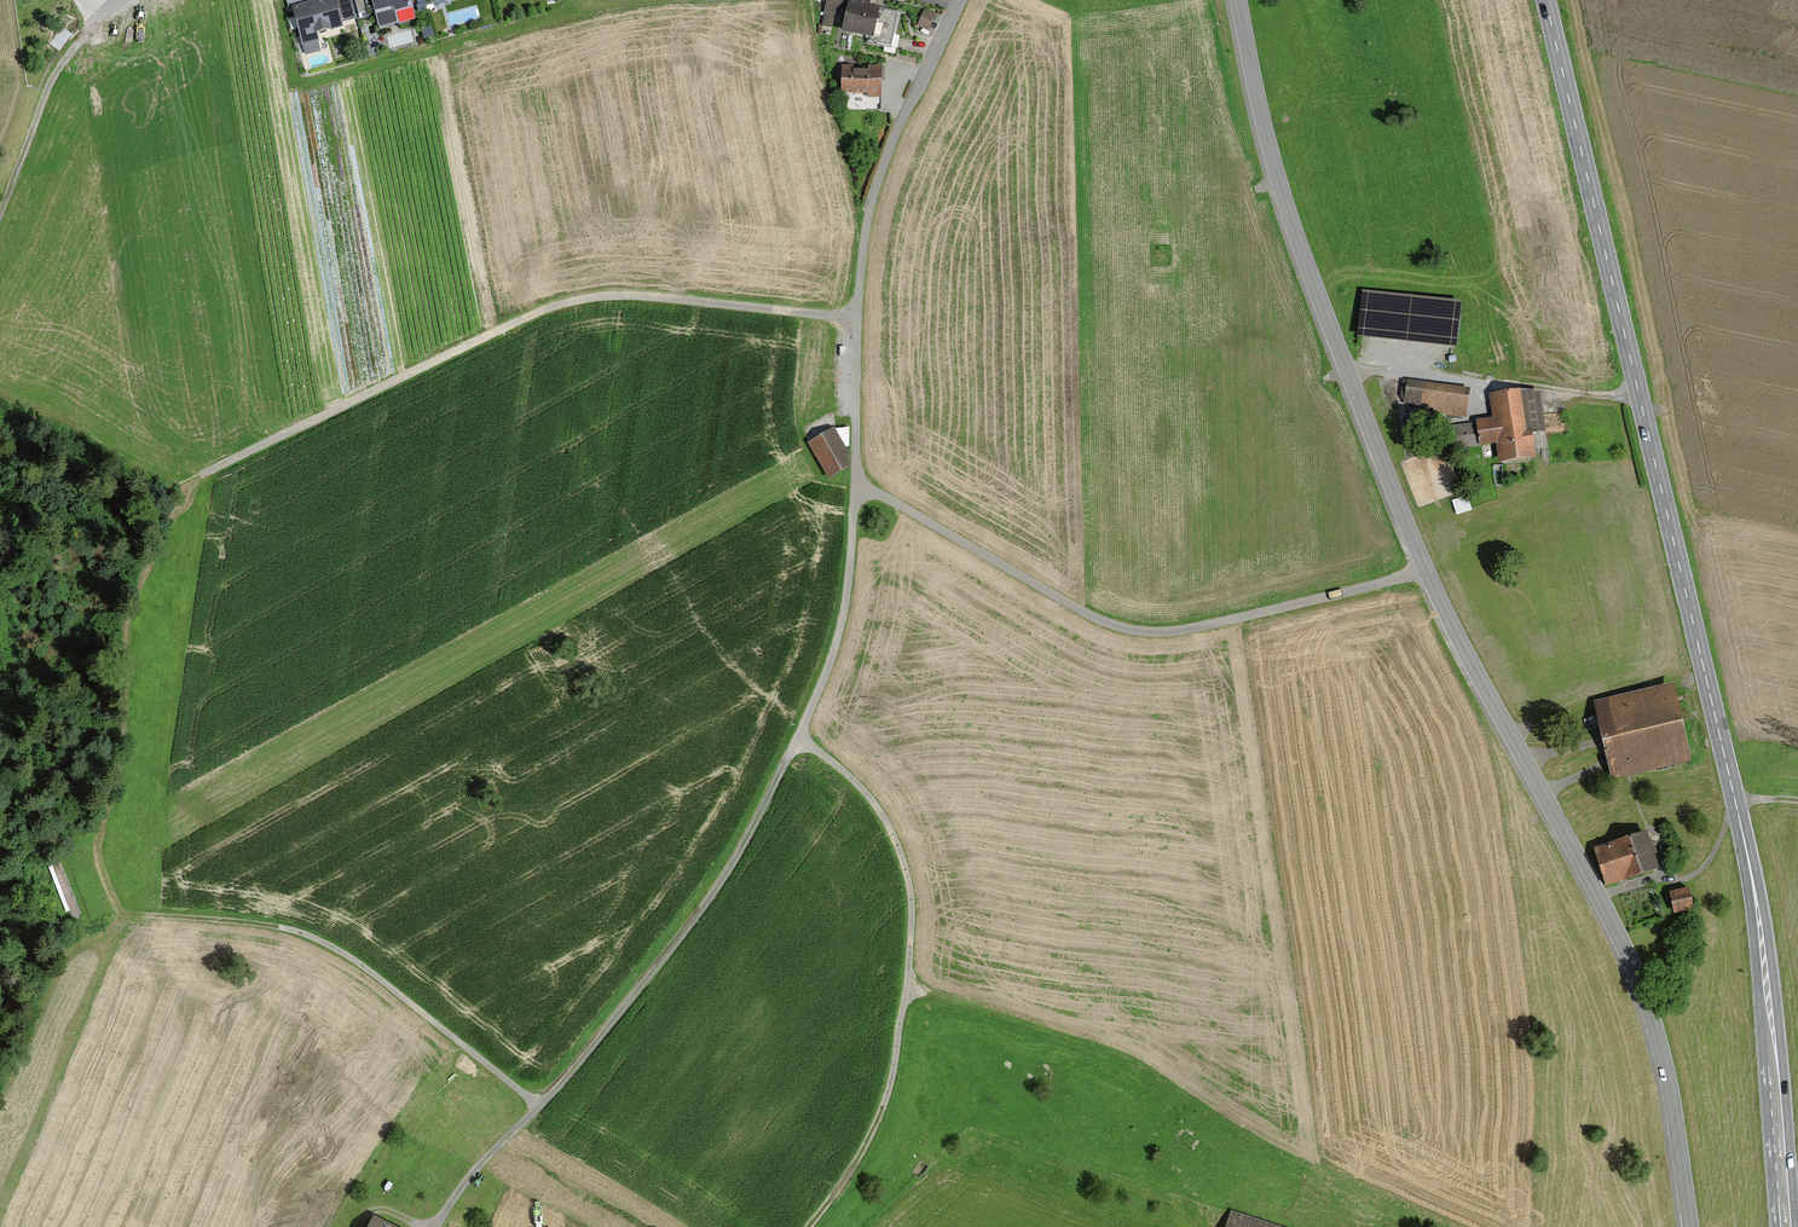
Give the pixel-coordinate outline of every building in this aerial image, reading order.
[(347,0),(332,0),(291,11),(300,46),(314,42),(311,31),(353,20),(347,0)] [(357,16),(373,12),(377,27),(394,22),(391,12),(408,7),(406,0),(352,0),(357,16)] [(837,15),(841,0),(827,0),(824,12),(837,15)] [(849,7),(842,33),(871,40),(877,14),(849,7)] [(931,16),(922,12),(916,27),(925,30),(931,16)] [(840,95),(878,96),(878,72),(840,71),(840,95)] [(1357,330),(1451,340),(1455,302),(1361,293),(1357,330)] [(1466,387),(1408,381),(1405,403),(1463,409),(1466,387)] [(1537,390),(1490,396),(1493,418),(1475,420),(1477,441),(1495,438),(1498,462),(1529,458),(1525,429),(1542,427),(1537,390)] [(830,435),(810,446),(827,477),(847,465),(830,435)] [(1452,497),(1457,511),(1472,506),(1467,493),(1452,497)] [(1612,772),(1685,758),(1671,686),(1598,700),(1612,772)] [(1627,834),(1593,849),(1607,882),(1641,867),(1627,834)] [(1687,887),(1670,890),(1674,908),(1691,904),(1687,887)] [(373,1211),(364,1226),(404,1226),(373,1211)] [(1229,1213),(1224,1226),(1271,1226),(1229,1213)]
